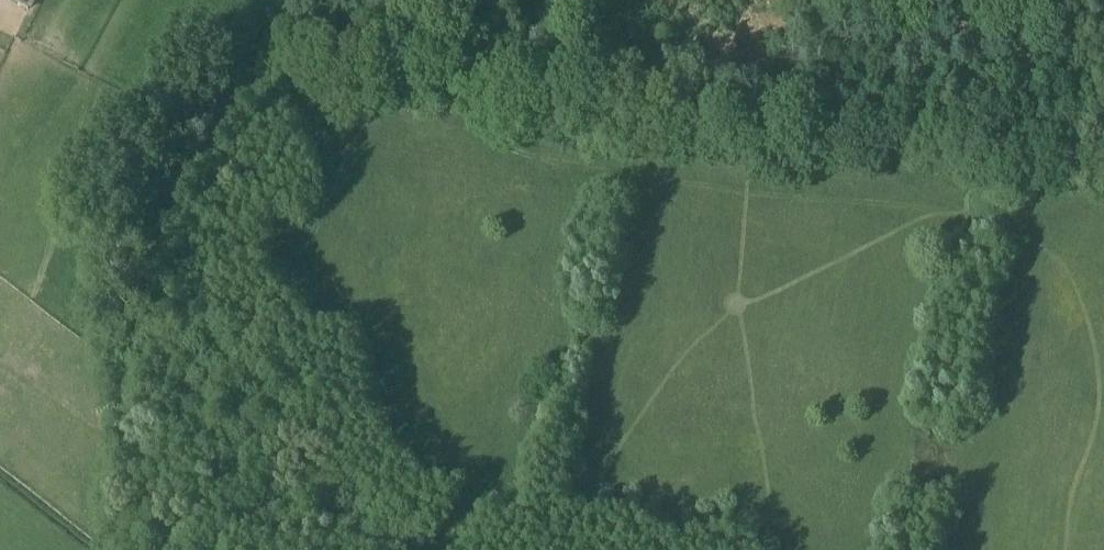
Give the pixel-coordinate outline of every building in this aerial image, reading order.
[(31,10),(37,0),(11,0),(31,10)]
